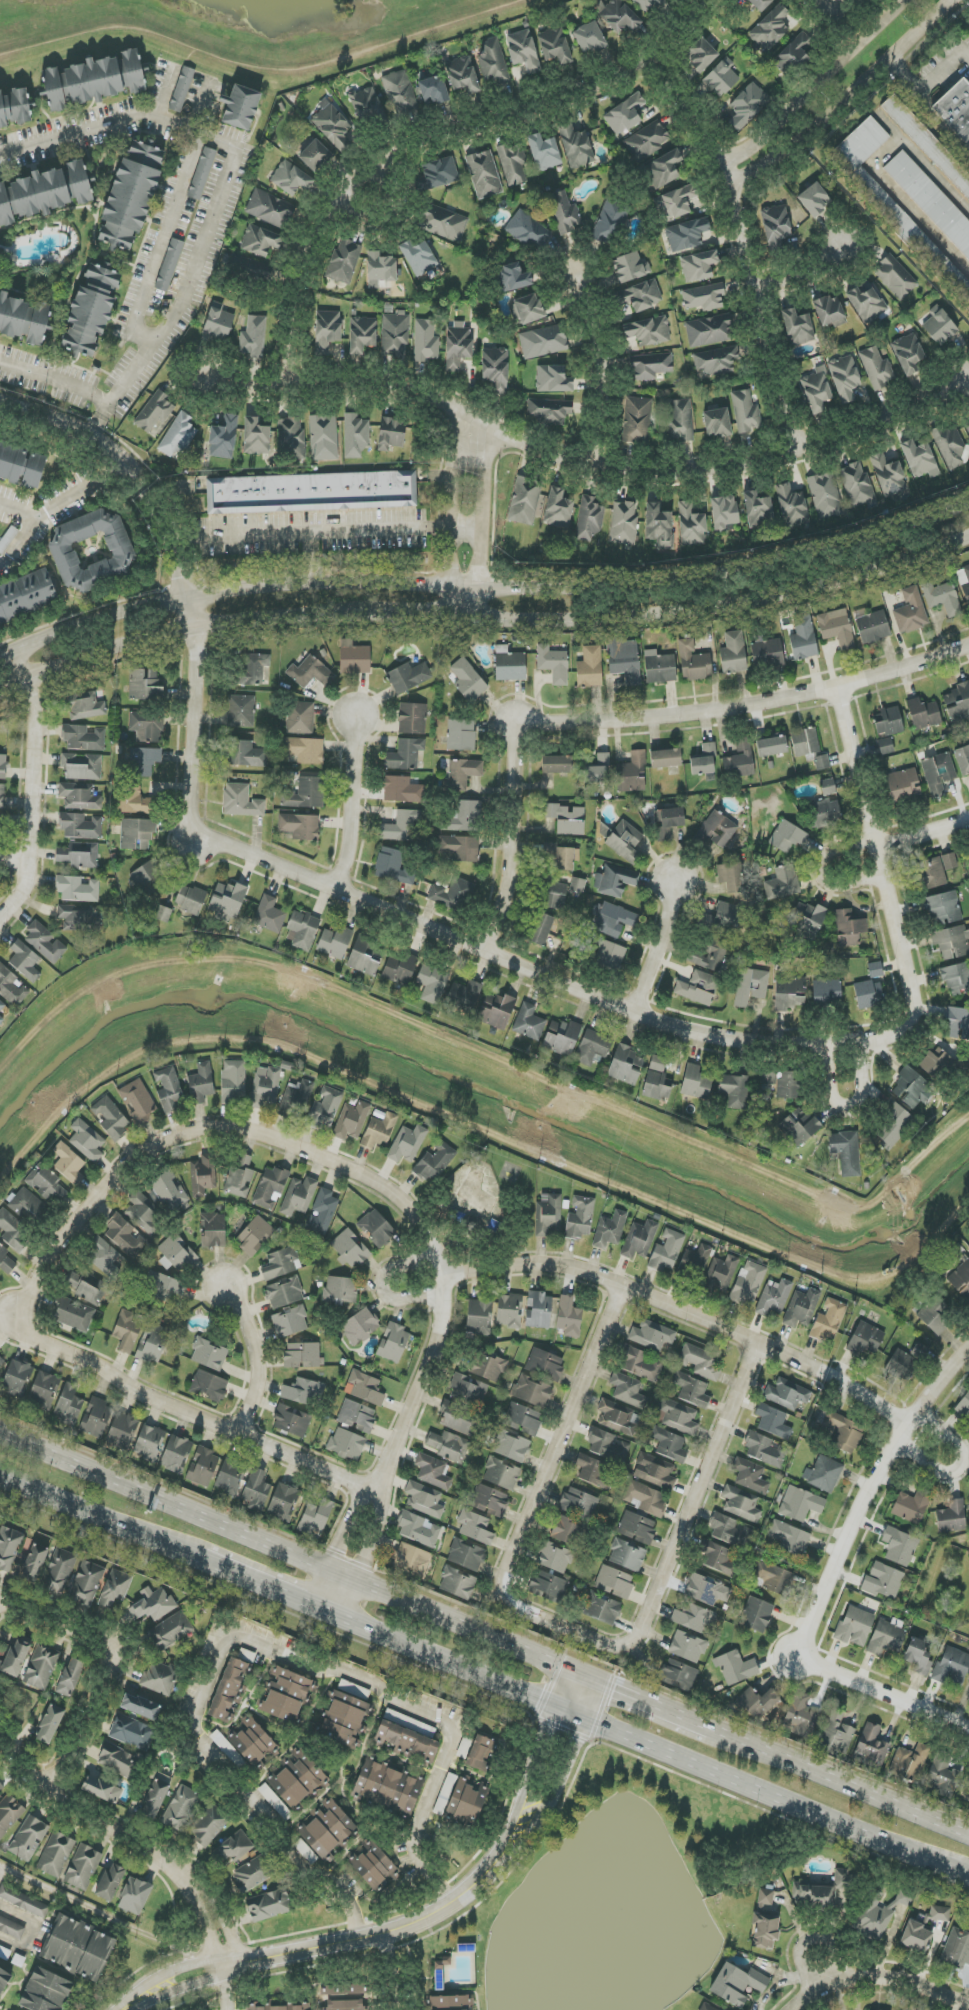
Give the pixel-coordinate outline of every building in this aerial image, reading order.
[(619,34),(626,26),(633,32),(643,22),(620,0),(609,0),(597,13),(619,34)] [(662,0),(632,0),(648,15),(662,0)] [(762,13),(774,0),(748,0),(762,13)] [(749,35),(767,53),(790,29),(782,22),(791,13),(780,2),(749,35)] [(582,53),(593,49),(594,52),(607,48),(597,21),(573,30),(582,53)] [(537,35),(546,61),(557,57),(560,66),(574,61),(561,26),(537,35)] [(541,72),(530,29),(505,36),(513,66),(525,63),(528,76),(541,72)] [(772,63),(789,79),(809,57),(806,55),(816,44),(802,31),(772,63)] [(701,73),(720,55),(702,37),(683,55),(701,73)] [(509,81),(499,38),(482,42),(485,55),(479,57),(485,86),(509,81)] [(50,113),(72,109),(71,105),(103,100),(103,97),(128,93),(128,95),(145,92),(138,49),(121,52),(122,57),(90,63),(90,64),(59,70),(58,68),(43,70),(50,113)] [(730,69),(734,64),(726,56),(703,81),(722,99),(740,78),(730,69)] [(466,88),(467,95),(479,93),(472,57),(446,62),(452,90),(466,88)] [(182,114),(196,70),(183,66),(169,109),(182,114)] [(383,76),(394,115),(418,108),(406,69),(383,76)] [(432,99),(434,106),(450,101),(442,75),(418,82),(424,102),(432,99)] [(964,77),(932,106),(968,147),(968,83),(964,77)] [(771,99),(753,81),(728,106),(737,114),(728,122),(739,133),(771,99)] [(261,92),(234,85),(231,98),(222,96),(220,102),(227,104),(222,124),(252,131),(261,92)] [(354,123),(381,122),(380,91),(353,91),(354,123)] [(615,136),(642,123),(636,110),(646,104),(641,94),(603,113),(615,136)] [(968,201),(968,177),(891,96),(879,108),(968,201)] [(342,136),(352,127),(329,102),(310,119),(341,153),(350,145),(342,136)] [(891,138),(872,117),(827,155),(920,262),(926,257),(931,263),(933,261),(968,302),(968,281),(864,161),(891,138)] [(672,140),(658,120),(623,143),(637,163),(672,140)] [(557,126),(571,170),(596,162),(586,131),(575,134),(571,122),(557,126)] [(528,136),(537,172),(562,165),(555,138),(542,141),(540,133),(528,136)] [(298,156),(314,174),(333,156),(317,139),(298,156)] [(166,151),(132,141),(128,158),(161,167),(166,151)] [(497,148),(508,187),(527,182),(522,165),(526,164),(520,142),(497,148)] [(187,196),(200,201),(218,151),(205,147),(187,196)] [(904,149),(885,167),(968,260),(968,220),(904,149)] [(478,199),(503,192),(491,150),(466,157),(478,199)] [(674,165),(683,161),(678,150),(644,165),(654,190),(680,179),(674,165)] [(460,180),(452,156),(422,165),(429,189),(460,180)] [(161,171),(121,159),(102,222),(104,222),(98,241),(131,251),(136,233),(142,234),(161,171)] [(270,181),(293,197),(299,188),(307,193),(315,180),(284,160),(270,181)] [(15,224),(14,219),(50,212),(50,210),(58,208),(76,200),(79,206),(86,204),(94,201),(90,183),(88,180),(79,161),(67,163),(68,169),(44,174),(40,176),(38,171),(23,179),(21,179),(20,180),(0,184),(0,227),(15,224)] [(811,218),(832,204),(818,182),(797,196),(811,218)] [(691,213),(687,201),(699,197),(695,185),(654,197),(662,222),(691,213)] [(245,213),(287,231),(297,206),(255,189),(245,213)] [(547,196),(559,242),(576,237),(574,227),(582,225),(576,204),(570,206),(566,191),(547,196)] [(610,248),(629,208),(608,198),(590,239),(610,248)] [(418,227),(460,244),(469,219),(428,203),(418,227)] [(779,239),(792,237),(786,205),(761,210),(768,250),(781,248),(779,239)] [(551,233),(520,209),(505,228),(536,252),(551,233)] [(700,233),(711,231),(708,217),(665,228),(671,253),(703,246),(700,233)] [(240,248),(266,258),(270,247),(279,251),(284,237),(249,224),(240,248)] [(155,288),(167,292),(185,243),(172,238),(155,288)] [(327,278),(351,285),(362,245),(338,238),(327,278)] [(427,241),(414,247),(411,240),(400,245),(414,277),(438,266),(427,241)] [(711,265),(719,263),(716,250),(680,257),(686,284),(714,278),(711,265)] [(369,289),(379,289),(379,282),(397,281),(396,257),(378,257),(378,251),(368,252),(369,289)] [(619,284),(652,274),(649,263),(642,265),(638,252),(612,260),(619,284)] [(272,267),(233,254),(227,272),(266,284),(272,267)] [(919,285),(891,254),(873,271),(901,301),(919,285)] [(122,276),(92,263),(82,287),(81,287),(66,322),(71,324),(61,346),(77,353),(78,351),(92,357),(101,335),(102,335),(117,300),(112,298),(122,276)] [(531,273),(522,274),(520,263),(495,267),(499,292),(534,287),(531,273)] [(663,303),(655,279),(613,293),(617,308),(632,303),(635,312),(663,303)] [(682,290),(685,309),(702,306),(703,312),(727,308),(722,283),(682,290)] [(875,288),(861,295),(857,287),(847,293),(863,325),(887,313),(875,288)] [(523,326),(547,317),(538,293),(508,303),(514,320),(520,319),(523,326)] [(51,305),(35,302),(35,304),(7,298),(8,295),(0,294),(0,334),(27,339),(26,344),(43,347),(51,305)] [(812,301),(821,328),(833,324),(834,327),(845,323),(835,294),(812,301)] [(227,341),(236,315),(222,311),(224,305),(213,301),(203,334),(227,341)] [(816,341),(809,314),(797,317),(795,308),(781,311),(790,347),(816,341)] [(959,329),(941,309),(922,327),(940,347),(959,329)] [(315,354),(329,354),(330,342),(340,342),(341,312),(316,311),(315,354)] [(405,357),(405,345),(409,345),(408,313),(382,314),(383,358),(405,357)] [(685,324),(691,350),(734,340),(728,314),(685,324)] [(247,332),(241,332),(239,353),(252,354),(252,358),(264,359),(266,316),(248,315),(247,332)] [(376,347),(377,318),(351,317),(350,355),(364,355),(364,346),(376,347)] [(625,339),(638,337),(639,347),(671,341),(667,317),(622,324),(625,339)] [(435,320),(415,320),(414,361),(439,361),(439,337),(435,336),(435,320)] [(525,360),(569,349),(563,323),(518,334),(525,360)] [(447,324),(446,373),(460,373),(460,358),(470,358),(471,324),(447,324)] [(904,378),(919,373),(916,363),(925,360),(916,334),(892,341),(904,378)] [(888,359),(882,361),(877,346),(859,353),(873,391),(897,382),(888,359)] [(696,375),(735,370),(733,361),(740,359),(738,347),(693,353),(696,375)] [(482,349),(483,382),(494,382),(494,394),(508,394),(508,348),(482,349)] [(852,390),(863,386),(851,354),(827,363),(842,406),(856,401),(852,390)] [(630,355),(630,372),(635,372),(635,381),(657,381),(657,373),(673,373),(672,355),(630,355)] [(565,366),(536,366),(537,392),(574,392),(574,379),(565,379),(565,366)] [(812,416),(825,412),(822,403),(833,399),(823,366),(814,368),(816,374),(800,379),(812,416)] [(763,429),(758,405),(753,406),(750,389),(730,393),(739,434),(763,429)] [(147,435),(158,423),(161,426),(178,407),(159,391),(132,421),(147,435)] [(624,444),(649,445),(651,398),(625,397),(624,444)] [(565,425),(566,414),(573,415),(573,401),(528,400),(527,424),(565,425)] [(693,442),(692,400),(670,400),(671,442),(693,442)] [(704,411),(707,437),(731,435),(729,409),(704,411)] [(172,458),(177,449),(185,453),(198,429),(189,425),(193,418),(180,411),(159,451),(172,458)] [(370,420),(358,420),(358,413),(344,414),(345,459),(362,459),(362,448),(370,447),(370,420)] [(211,426),(209,457),(235,459),(237,414),(224,414),(223,427),(211,426)] [(310,415),(311,461),(338,460),(336,415),(310,415)] [(258,417),(245,417),(243,454),(271,455),(272,427),(257,426),(258,417)] [(278,418),(279,460),(304,459),(303,418),(278,418)] [(388,446),(405,447),(406,419),(380,418),(379,451),(388,452),(388,446)] [(932,432),(948,471),(968,462),(953,424),(932,432)] [(915,479),(928,473),(931,479),(941,474),(927,442),(916,447),(912,439),(899,445),(915,479)] [(28,451),(0,443),(0,479),(18,484),(28,451)] [(21,485),(38,490),(48,457),(32,452),(21,485)] [(899,460),(886,465),(882,453),(870,456),(883,498),(908,491),(899,460)] [(870,508),(877,507),(869,472),(863,473),(861,463),(840,468),(850,509),(869,505),(870,508)] [(207,478),(208,514),(417,507),(416,472),(207,478)] [(844,514),(833,472),(808,478),(819,521),(844,514)] [(512,522),(535,525),(541,480),(517,477),(512,522)] [(775,486),(785,530),(811,525),(803,492),(792,494),(789,483),(775,486)] [(544,524),(570,528),(574,501),(563,499),(564,489),(549,486),(544,524)] [(748,528),(774,526),(771,497),(757,498),(756,491),(744,492),(748,528)] [(594,505),(595,497),(582,495),(575,540),(591,542),(592,532),(601,534),(605,506),(594,505)] [(736,496),(711,498),(715,533),(726,532),(725,525),(739,524),(736,496)] [(614,501),(609,543),(634,546),(639,504),(614,501)] [(705,514),(693,515),(693,501),(679,502),(681,546),(707,545),(705,514)] [(673,513),(660,512),(660,503),(647,502),(646,540),(657,540),(656,549),(672,549),(673,513)] [(48,543),(65,589),(75,585),(78,593),(140,571),(120,513),(108,517),(105,509),(53,527),(58,540),(48,543)] [(957,570),(967,607),(968,606),(968,566),(957,570)] [(59,603),(47,570),(0,586),(0,623),(59,603)] [(953,582),(933,588),(931,582),(922,584),(928,609),(944,605),(948,618),(962,615),(953,582)] [(901,590),(906,606),(892,611),(900,635),(930,626),(917,585),(901,590)] [(817,615),(822,640),(838,637),(841,651),(855,648),(847,609),(817,615)] [(855,618),(863,645),(892,637),(884,610),(855,618)] [(790,635),(794,660),(818,656),(811,614),(793,616),(795,634),(790,635)] [(720,648),(723,674),(747,672),(743,631),(725,633),(726,648),(720,648)] [(609,675),(626,674),(626,687),(641,686),(638,641),(622,642),(622,636),(607,637),(609,675)] [(679,640),(683,681),(713,678),(710,653),(695,655),(693,638),(679,640)] [(341,674),(371,673),(370,646),(352,647),(351,639),(340,639),(341,674)] [(754,668),(784,665),(782,640),(752,643),(754,668)] [(567,686),(568,652),(553,652),(553,645),(537,644),(537,670),(553,670),(552,686),(567,686)] [(526,653),(506,654),(506,645),(496,646),(496,681),(526,680),(526,653)] [(584,662),(577,662),(577,687),(602,687),(601,646),(583,646),(584,662)] [(265,667),(270,667),(271,655),(245,654),(245,670),(237,669),(237,685),(264,686),(265,667)] [(314,677),(327,688),(337,676),(309,654),(298,669),(293,664),(285,673),(305,689),(314,677)] [(647,684),(677,681),(675,655),(645,657),(647,684)] [(455,684),(469,704),(489,689),(464,657),(450,668),(459,681),(455,684)] [(386,674),(397,696),(433,678),(425,662),(412,669),(409,662),(386,674)] [(159,668),(129,669),(130,700),(165,699),(165,687),(159,687),(159,668)] [(941,693),(951,723),(968,717),(968,684),(941,693)] [(105,702),(96,702),(95,693),(61,695),(62,710),(70,710),(71,719),(106,716),(105,702)] [(255,696),(227,696),(228,727),(255,727),(255,696)] [(943,723),(936,701),(921,705),(919,697),(906,701),(916,731),(943,723)] [(287,734),(313,734),(314,703),(287,702),(287,734)] [(426,734),(427,704),(400,704),(399,734),(426,734)] [(880,709),(881,715),(874,716),(877,737),(903,733),(899,706),(880,709)] [(162,743),(163,713),(130,712),(129,731),(136,731),(136,742),(162,743)] [(475,751),(476,720),(448,719),(447,751),(475,751)] [(105,729),(95,728),(95,733),(87,733),(88,726),(65,725),(64,750),(105,751),(105,729)] [(821,752),(816,727),(790,732),(796,758),(821,752)] [(789,753),(785,735),(756,741),(759,759),(789,753)] [(755,775),(750,737),(736,738),(738,756),(722,758),(725,778),(755,775)] [(283,756),(298,756),(298,764),(323,764),(324,739),(284,738),(283,756)] [(878,740),(881,755),(895,752),(891,738),(878,740)] [(384,769),(418,770),(418,751),(425,751),(425,740),(399,739),(398,754),(385,753),(384,769)] [(253,741),(230,741),(230,766),(267,767),(267,749),(253,749),(253,741)] [(692,775),(715,773),(713,756),(717,755),(715,742),(700,744),(701,750),(690,751),(692,775)] [(954,750),(962,776),(968,774),(968,746),(954,750)] [(682,766),(680,748),(650,752),(652,769),(682,766)] [(129,778),(153,778),(153,763),(162,763),(162,749),(129,749),(129,778)] [(617,792),(646,791),(644,750),(630,751),(631,764),(616,764),(617,792)] [(920,761),(932,799),(946,795),(943,783),(957,779),(949,752),(920,761)] [(609,782),(608,753),(597,753),(597,762),(584,763),(584,783),(609,782)] [(66,779),(102,780),(102,756),(76,755),(77,754),(62,754),(61,767),(66,767),(66,779)] [(830,769),(828,755),(815,757),(817,771),(830,769)] [(542,774),(573,774),(573,757),(542,756),(542,774)] [(483,777),(483,761),(449,760),(448,791),(467,792),(467,776),(483,777)] [(885,775),(893,802),(922,794),(915,768),(885,775)] [(280,806),(322,808),(323,777),(297,776),(297,790),(281,790),(280,806)] [(410,777),(384,776),(384,802),(419,803),(420,785),(410,784),(410,777)] [(820,781),(823,796),(837,794),(834,778),(820,781)] [(59,797),(65,797),(65,810),(103,810),(103,796),(93,796),(93,784),(59,784),(59,797)] [(265,816),(265,800),(250,800),(250,784),(224,784),(224,815),(265,816)] [(154,814),(155,796),(144,795),(144,788),(118,787),(117,813),(154,814)] [(838,799),(809,804),(812,823),(841,817),(838,799)] [(442,830),(480,832),(481,801),(458,800),(458,818),(442,818),(442,830)] [(557,835),(584,835),(585,808),(571,807),(571,806),(546,805),(546,818),(558,819),(557,835)] [(685,826),(683,808),(653,811),(657,842),(672,840),(671,828),(685,826)] [(381,840),(415,841),(416,820),(422,821),(423,811),(394,809),(393,825),(381,824),(381,840)] [(709,839),(723,850),(739,828),(715,809),(694,837),(704,845),(709,839)] [(61,838),(101,839),(102,817),(92,817),(92,822),(84,822),(84,814),(62,813),(61,838)] [(279,832),(293,832),(293,840),(319,841),(320,816),(279,814),(279,832)] [(121,849),(150,850),(151,833),(156,833),(157,820),(121,819),(121,849)] [(802,848),(809,835),(782,819),(768,843),(787,854),(794,843),(802,848)] [(604,844),(628,862),(646,837),(622,820),(604,844)] [(439,854),(453,854),(453,862),(478,862),(478,837),(439,836),(439,854)] [(71,868),(98,869),(98,843),(69,843),(69,848),(56,848),(56,862),(71,862),(71,868)] [(544,855),(554,855),(554,843),(544,843),(544,855)] [(413,886),(417,872),(401,868),(405,852),(381,846),(374,876),(413,886)] [(573,871),(573,861),(580,862),(580,848),(557,848),(556,870),(573,871)] [(958,868),(955,853),(941,856),(945,871),(958,868)] [(947,885),(941,857),(918,861),(924,890),(947,885)] [(165,885),(150,862),(130,874),(145,898),(165,885)] [(727,893),(742,893),(741,863),(717,864),(718,884),(726,883),(727,893)] [(640,873),(605,864),(602,875),(597,873),(593,891),(622,898),(626,884),(637,887),(640,873)] [(767,900),(800,893),(794,864),(774,868),(777,879),(763,882),(767,900)] [(81,877),(59,876),(59,901),(99,902),(99,882),(81,882),(81,877)] [(449,891),(434,884),(428,898),(464,914),(476,884),(456,876),(449,891)] [(586,880),(573,877),(570,890),(584,893),(586,880)] [(248,890),(219,879),(208,911),(236,922),(248,890)] [(539,905),(563,910),(568,885),(543,880),(539,905)] [(173,906),(199,916),(208,894),(183,883),(173,906)] [(921,899),(954,891),(961,919),(936,925),(933,916),(930,917),(928,909),(924,910),(921,899)] [(279,934),(287,913),(274,908),(277,899),(264,894),(252,923),(279,934)] [(826,912),(797,900),(785,928),(814,941),(826,912)] [(736,936),(743,908),(720,901),(715,917),(700,913),(697,925),(736,936)] [(593,930),(619,939),(624,924),(635,928),(639,914),(604,902),(602,907),(595,905),(592,914),(597,916),(593,930)] [(93,919),(93,907),(58,906),(57,919),(64,919),(64,930),(100,931),(101,919),(93,919)] [(867,919),(854,920),(853,909),(835,910),(838,947),(861,945),(860,933),(868,933),(867,919)] [(284,943),(310,951),(321,919),(294,910),(284,943)] [(527,941),(544,948),(555,918),(538,912),(527,941)] [(23,937),(54,965),(68,949),(56,938),(38,921),(23,937)] [(325,929),(316,950),(343,961),(354,931),(339,925),(336,933),(325,929)] [(929,933),(962,926),(968,954),(943,960),(941,951),(938,952),(936,943),(931,945),(929,933)] [(346,965),(373,978),(387,948),(359,936),(346,965)] [(718,973),(729,945),(709,937),(703,952),(692,948),(687,961),(718,973)] [(34,967),(41,959),(19,939),(10,948),(16,954),(9,962),(33,984),(42,975),(34,967)] [(626,947),(601,941),(595,964),(620,970),(626,947)] [(408,987),(419,958),(405,953),(403,959),(390,954),(382,976),(408,987)] [(868,964),(870,979),(884,976),(881,961),(868,964)] [(938,970),(968,962),(968,993),(952,997),(950,987),(947,988),(945,980),(941,981),(938,970)] [(16,1009),(31,993),(21,982),(2,964),(0,967),(0,994),(16,1009)] [(425,986),(420,1000),(438,1006),(450,974),(423,964),(416,983),(425,986)] [(747,1009),(749,997),(765,1000),(770,973),(741,967),(733,1006),(747,1009)] [(710,1006),(720,978),(694,970),(689,984),(678,981),(673,994),(710,1006)] [(805,1007),(806,978),(776,977),(775,1011),(788,1012),(788,1007),(805,1007)] [(885,1003),(880,979),(853,984),(858,1009),(885,1003)] [(467,987),(453,982),(445,1003),(473,1013),(482,985),(470,980),(467,987)] [(813,981),(813,1004),(842,1004),(841,980),(813,981)] [(504,1031),(516,1001),(488,990),(476,1020),(504,1031)] [(537,1007),(524,1001),(512,1030),(539,1041),(547,1021),(533,1015),(537,1007)] [(947,1007),(946,1020),(950,1020),(948,1037),(960,1038),(960,1039),(968,1040),(968,1009),(947,1007)] [(582,1025),(570,1021),(568,1026),(552,1020),(542,1047),(570,1058),(582,1025)] [(591,1067),(595,1055),(607,1059),(613,1039),(585,1030),(575,1061),(591,1067)] [(607,1076),(636,1085),(641,1069),(646,1055),(617,1045),(607,1076)] [(937,1082),(954,1063),(965,1073),(968,1069),(968,1057),(964,1052),(955,1062),(936,1045),(918,1065),(937,1082)] [(649,1069),(664,1073),(668,1059),(653,1055),(649,1069)] [(197,1063),(199,1074),(188,1076),(193,1106),(206,1104),(205,1096),(215,1095),(210,1061),(197,1063)] [(222,1061),(222,1102),(246,1101),(245,1061),(222,1061)] [(701,1066),(688,1063),(681,1093),(708,1100),(714,1077),(699,1073),(701,1066)] [(281,1070),(256,1066),(251,1107),(263,1108),(264,1103),(276,1105),(281,1070)] [(158,1091),(164,1113),(185,1108),(175,1067),(153,1072),(156,1083),(162,1081),(164,1089),(158,1091)] [(931,1094),(924,1090),(929,1082),(907,1067),(890,1092),(915,1109),(920,1101),(924,1104),(931,1094)] [(663,1086),(666,1074),(649,1070),(642,1094),(669,1101),(672,1088),(663,1086)] [(776,1085),(776,1071),(762,1070),(761,1084),(776,1085)] [(777,1098),(800,1099),(800,1072),(778,1071),(777,1098)] [(749,1077),(720,1075),(718,1094),(729,1095),(728,1108),(747,1110),(749,1077)] [(160,1113),(140,1078),(119,1090),(131,1113),(138,1125),(160,1113)] [(287,1083),(281,1109),(306,1115),(313,1083),(301,1079),(299,1086),(287,1083)] [(317,1102),(310,1123),(330,1131),(344,1093),(325,1086),(319,1103),(317,1102)] [(90,1108),(100,1121),(98,1122),(114,1142),(132,1127),(106,1095),(90,1108)] [(887,1116),(871,1134),(888,1149),(915,1119),(892,1099),(881,1111),(887,1116)] [(345,1103),(332,1136),(345,1141),(347,1135),(358,1139),(371,1105),(359,1100),(356,1108),(345,1103)] [(778,1125),(797,1148),(821,1129),(802,1106),(778,1125)] [(399,1116),(387,1111),(383,1122),(372,1118),(360,1146),(372,1151),(376,1141),(387,1146),(399,1116)] [(104,1155),(98,1150),(106,1142),(79,1117),(70,1126),(77,1133),(69,1141),(94,1165),(104,1155)] [(414,1132),(403,1126),(386,1158),(399,1164),(402,1158),(412,1163),(429,1131),(417,1125),(414,1132)] [(842,1177),(860,1176),(858,1132),(829,1133),(830,1154),(841,1153),(842,1177)] [(430,1154),(428,1152),(412,1171),(430,1186),(458,1153),(442,1140),(430,1154)] [(53,1150),(61,1158),(54,1166),(75,1186),(84,1176),(79,1171),(86,1164),(62,1141),(53,1150)] [(252,1157),(236,1152),(224,1191),(247,1199),(255,1171),(249,1169),(252,1157)] [(217,1188),(215,1154),(201,1154),(201,1162),(191,1162),(193,1198),(206,1197),(205,1189),(217,1188)] [(55,1206),(67,1193),(57,1184),(60,1180),(42,1164),(26,1182),(33,1189),(34,1188),(55,1206)] [(253,1204),(276,1211),(288,1173),(265,1166),(253,1204)] [(188,1202),(170,1169),(149,1180),(166,1213),(188,1202)] [(319,1182),(306,1177),(304,1182),(293,1178),(279,1213),(291,1217),(294,1210),(306,1214),(319,1182)] [(326,1236),(339,1200),(332,1197),(334,1192),(321,1187),(311,1213),(306,1229),(326,1236)] [(128,1199),(133,1205),(125,1211),(148,1238),(166,1223),(138,1190),(128,1199)] [(535,1235),(560,1236),(562,1194),(541,1194),(541,1202),(536,1202),(535,1235)] [(568,1213),(565,1238),(580,1240),(581,1235),(590,1236),(594,1198),(573,1196),(572,1206),(577,1206),(576,1214),(568,1213)] [(398,1234),(374,1208),(357,1224),(381,1249),(398,1234)] [(21,1253),(27,1247),(19,1239),(27,1231),(2,1209),(0,1211),(0,1235),(21,1253)] [(627,1212),(615,1210),(613,1220),(599,1217),(593,1247),(606,1249),(608,1243),(620,1245),(627,1212)] [(103,1232),(133,1260),(145,1246),(132,1234),(135,1230),(119,1214),(103,1232)] [(226,1247),(225,1214),(201,1214),(202,1248),(226,1247)] [(275,1230),(259,1215),(234,1241),(252,1258),(262,1247),(260,1246),(275,1230)] [(633,1261),(636,1254),(646,1258),(659,1224),(647,1219),(644,1227),(633,1222),(620,1256),(633,1261)] [(372,1253),(348,1228),(329,1245),(353,1271),(372,1253)] [(686,1236),(666,1228),(662,1237),(667,1239),(664,1247),(656,1244),(649,1265),(671,1274),(686,1236)] [(159,1262),(167,1270),(173,1265),(181,1274),(199,1257),(189,1247),(187,1248),(174,1233),(157,1249),(165,1256),(159,1262)] [(113,1263),(121,1255),(99,1235),(83,1253),(113,1281),(122,1271),(113,1263)] [(9,1275),(17,1264),(6,1256),(10,1251),(0,1244),(0,1268),(9,1275)] [(697,1253),(685,1250),(678,1272),(702,1279),(711,1247),(700,1244),(697,1253)] [(296,1270),(293,1261),(299,1259),(293,1246),(266,1256),(271,1266),(260,1270),(265,1282),(296,1270)] [(738,1258),(718,1252),(708,1287),(729,1293),(738,1258)] [(968,1258),(946,1279),(966,1300),(968,1297),(968,1259),(968,1258)] [(767,1268),(745,1260),(730,1300),(744,1305),(746,1300),(754,1303),(767,1268)] [(168,1303),(173,1293),(182,1297),(187,1285),(149,1269),(140,1291),(168,1303)] [(110,1286),(84,1271),(81,1276),(70,1270),(64,1283),(76,1290),(74,1293),(98,1307),(110,1286)] [(272,1310),(305,1299),(297,1276),(264,1287),(272,1310)] [(325,1302),(357,1303),(358,1278),(325,1277),(325,1302)] [(771,1311),(782,1315),(794,1283),(781,1279),(779,1284),(767,1280),(755,1313),(769,1318),(771,1311)] [(822,1292),(809,1288),(807,1295),(795,1291),(784,1320),(808,1329),(822,1292)] [(551,1328),(552,1294),(527,1293),(526,1327),(551,1328)] [(521,1328),(522,1295),(498,1294),(497,1327),(521,1328)] [(556,1329),(565,1330),(564,1336),(579,1339),(583,1310),(572,1308),(574,1297),(561,1294),(556,1329)] [(53,1319),(86,1334),(96,1310),(62,1296),(53,1319)] [(836,1343),(846,1304),(826,1298),(824,1307),(828,1309),(826,1315),(817,1313),(811,1336),(836,1343)] [(938,1337),(955,1321),(934,1298),(916,1314),(938,1337)] [(491,1335),(493,1301),(468,1300),(467,1334),(491,1335)] [(271,1316),(278,1339),(309,1330),(303,1307),(271,1316)] [(353,1346),(382,1329),(369,1307),(340,1325),(353,1346)] [(145,1317),(123,1309),(112,1337),(121,1340),(117,1351),(130,1356),(145,1317)] [(665,1342),(672,1345),(677,1332),(643,1319),(639,1329),(633,1327),(628,1340),(660,1353),(665,1342)] [(875,1355),(886,1333),(861,1321),(846,1349),(860,1356),(864,1349),(875,1355)] [(412,1331),(389,1322),(376,1355),(399,1364),(412,1331)] [(135,1357),(158,1366),(171,1331),(148,1323),(135,1357)] [(221,1372),(229,1349),(199,1338),(190,1361),(221,1372)] [(898,1348),(885,1369),(906,1382),(920,1360),(921,1361),(929,1349),(919,1342),(910,1356),(898,1348)] [(320,1367),(320,1343),(284,1344),(285,1368),(320,1367)] [(717,1382),(722,1367),(713,1364),(717,1354),(684,1343),(678,1362),(695,1367),(693,1374),(717,1382)] [(664,1361),(625,1345),(616,1367),(656,1383),(664,1361)] [(566,1360),(533,1347),(525,1369),(558,1382),(566,1360)] [(507,1364),(479,1351),(470,1372),(498,1384),(507,1364)] [(22,1398),(34,1367),(12,1359),(1,1390),(22,1398)] [(344,1392),(381,1407),(386,1396),(376,1391),(380,1380),(353,1369),(344,1392)] [(228,1379),(196,1370),(190,1393),(222,1402),(228,1379)] [(51,1410),(61,1378),(38,1371),(28,1403),(51,1410)] [(638,1394),(643,1383),(615,1371),(609,1384),(617,1387),(613,1397),(642,1410),(647,1398),(638,1394)] [(447,1397),(480,1409),(489,1385),(456,1373),(447,1397)] [(710,1397),(705,1395),(709,1383),(676,1373),(673,1384),(682,1387),(678,1399),(707,1408),(710,1397)] [(511,1396),(546,1410),(555,1387),(520,1374),(511,1396)] [(280,1398),(318,1407),(324,1383),(296,1377),(293,1388),(283,1385),(280,1398)] [(768,1384),(762,1398),(797,1413),(805,1395),(796,1391),(799,1386),(779,1377),(775,1387),(768,1384)] [(78,1385),(66,1381),(54,1414),(62,1417),(60,1422),(75,1427),(85,1400),(74,1396),(78,1385)] [(955,1409),(966,1417),(968,1413),(968,1390),(955,1409)] [(101,1439),(114,1406),(92,1397),(79,1431),(101,1439)] [(635,1411),(602,1398),(597,1411),(603,1413),(599,1424),(633,1437),(639,1421),(631,1419),(635,1411)] [(369,1434),(378,1411),(345,1399),(336,1422),(369,1434)] [(656,1424),(696,1435),(700,1424),(694,1423),(698,1409),(663,1399),(656,1424)] [(274,1428),(304,1439),(312,1416),(279,1403),(274,1418),(277,1420),(274,1428)] [(439,1426),(474,1436),(480,1414),(442,1403),(439,1415),(442,1416),(439,1426)] [(520,1432),(537,1437),(544,1413),(510,1403),(503,1426),(520,1431),(520,1432)] [(758,1428),(788,1441),(793,1429),(783,1425),(788,1414),(760,1403),(755,1416),(762,1419),(758,1428)] [(128,1452),(140,1421),(117,1412),(106,1443),(128,1452)] [(855,1455),(866,1425),(828,1412),(823,1426),(836,1430),(831,1447),(855,1455)] [(133,1455),(156,1463),(167,1431),(144,1423),(133,1455)] [(367,1439),(336,1427),(327,1451),(358,1463),(367,1439)] [(616,1436),(593,1427),(586,1442),(592,1444),(589,1451),(624,1465),(632,1446),(622,1441),(620,1446),(613,1443),(616,1436)] [(660,1441),(656,1455),(684,1463),(688,1452),(682,1449),(685,1437),(654,1427),(651,1438),(660,1441)] [(532,1440),(498,1430),(491,1452),(525,1463),(532,1440)] [(770,1446),(773,1440),(750,1431),(744,1445),(750,1447),(746,1455),(780,1469),(786,1453),(770,1446)] [(442,1437),(430,1433),(426,1446),(439,1450),(437,1456),(463,1464),(471,1440),(444,1432),(442,1437)] [(160,1466),(182,1474),(194,1443),(171,1435),(160,1466)] [(208,1488),(221,1456),(199,1447),(186,1479),(208,1488)] [(448,1463),(419,1452),(414,1465),(421,1468),(417,1479),(448,1491),(453,1479),(443,1475),(448,1463)] [(609,1465),(581,1453),(575,1465),(583,1468),(578,1478),(608,1491),(612,1482),(603,1478),(609,1465)] [(672,1491),(677,1478),(671,1476),(675,1465),(641,1453),(633,1477),(672,1491)] [(844,1465),(819,1455),(813,1470),(806,1468),(801,1481),(833,1493),(844,1465)] [(761,1479),(765,1468),(737,1456),(732,1469),(740,1472),(735,1483),(766,1496),(771,1484),(761,1479)] [(522,1469),(490,1458),(482,1480),(513,1492),(522,1469)] [(214,1488),(235,1496),(246,1469),(224,1461),(214,1488)] [(266,1472),(253,1468),(241,1499),(250,1502),(247,1509),(262,1514),(272,1486),(263,1482),(266,1472)] [(438,1504),(442,1493),(409,1480),(405,1493),(411,1495),(406,1507),(440,1520),(445,1507),(438,1504)] [(622,1503),(660,1517),(669,1494),(630,1480),(622,1503)] [(290,1523),(301,1491),(279,1483),(267,1514),(290,1523)] [(502,1519),(511,1496),(478,1483),(468,1506),(502,1519)] [(827,1500),(789,1485),(778,1514),(803,1523),(809,1509),(822,1514),(827,1500)] [(600,1498),(567,1486),(559,1507),(592,1520),(600,1498)] [(759,1523),(762,1511),(755,1509),(759,1495),(726,1486),(722,1497),(727,1499),(723,1512),(759,1523)] [(933,1495),(918,1488),(914,1498),(900,1492),(891,1513),(919,1526),(933,1495)] [(307,1503),(298,1531),(312,1535),(313,1531),(323,1535),(334,1502),(321,1498),(318,1506),(307,1503)] [(966,1531),(964,1499),(949,1500),(949,1510),(937,1510),(938,1532),(966,1531)] [(459,1534),(491,1546),(496,1535),(486,1531),(490,1520),(463,1509),(457,1522),(463,1524),(459,1534)] [(617,1533),(649,1546),(658,1523),(626,1510),(617,1533)] [(443,1526),(403,1511),(397,1525),(403,1527),(399,1535),(434,1549),(443,1526)] [(712,1537),(746,1551),(754,1532),(737,1525),(738,1521),(715,1512),(709,1526),(715,1529),(712,1537)] [(551,1536),(579,1548),(588,1527),(559,1515),(551,1536)] [(767,1536),(781,1541),(779,1548),(803,1558),(812,1535),(774,1520),(767,1536)] [(1,1526),(0,1529),(0,1571),(9,1574),(24,1534),(1,1526)] [(884,1558),(908,1568),(920,1540),(887,1526),(881,1541),(890,1544),(884,1558)] [(638,1574),(648,1551),(617,1538),(608,1561),(638,1574)] [(446,1561),(479,1572),(486,1550),(454,1539),(446,1561)] [(733,1551),(705,1539),(700,1552),(708,1555),(704,1565),(733,1577),(737,1565),(729,1561),(733,1551)] [(50,1549),(33,1542),(22,1568),(16,1565),(13,1573),(36,1583),(50,1549)] [(424,1577),(433,1554),(400,1542),(392,1564),(424,1577)] [(538,1565),(567,1574),(574,1553),(545,1543),(538,1565)] [(76,1554),(54,1548),(43,1589),(65,1595),(76,1554)] [(91,1608),(106,1569),(82,1560),(71,1588),(73,1589),(69,1599),(91,1608)] [(786,1596),(795,1573),(757,1560),(751,1576),(765,1581),(763,1589),(786,1596)] [(861,1589),(894,1601),(905,1573),(875,1562),(869,1577),(866,1576),(861,1589)] [(633,1577),(603,1565),(594,1587),(628,1601),(634,1585),(630,1584),(633,1577)] [(469,1601),(478,1579),(447,1566),(438,1589),(469,1601)] [(134,1577),(112,1568),(98,1604),(112,1610),(117,1598),(124,1601),(134,1577)] [(529,1589),(560,1600),(567,1581),(537,1569),(529,1589)] [(685,1598),(717,1606),(723,1582),(690,1574),(685,1598)] [(177,1608),(165,1587),(153,1594),(149,1586),(140,1592),(144,1599),(128,1608),(135,1621),(148,1613),(153,1622),(177,1608)] [(613,1627),(623,1605),(591,1591),(581,1613),(613,1627)] [(775,1606),(750,1596),(739,1624),(764,1634),(775,1606)] [(670,1621),(707,1636),(716,1614),(689,1602),(684,1613),(675,1609),(670,1621)] [(836,1640),(866,1648),(875,1614),(845,1606),(836,1640)] [(145,1634),(158,1654),(195,1631),(183,1610),(145,1634)] [(866,1652),(882,1658),(885,1650),(898,1655),(907,1630),(879,1619),(866,1652)] [(668,1653),(699,1665),(708,1642),(677,1630),(668,1653)] [(18,1678),(32,1641),(19,1636),(15,1648),(10,1646),(0,1672),(18,1678)] [(913,1673),(927,1676),(933,1655),(922,1652),(925,1641),(910,1637),(903,1661),(916,1665),(913,1673)] [(61,1653),(38,1644),(23,1682),(46,1691),(61,1653)] [(945,1645),(932,1680),(944,1684),(945,1682),(962,1688),(968,1668),(968,1654),(945,1645)] [(760,1674),(754,1659),(743,1663),(737,1649),(712,1659),(715,1668),(720,1666),(728,1686),(760,1674)] [(72,1698),(86,1663),(70,1657),(56,1692),(72,1698)] [(249,1664),(230,1657),(209,1716),(232,1724),(235,1715),(230,1713),(233,1702),(241,1705),(247,1687),(242,1685),(249,1664)] [(699,1670),(666,1658),(658,1681),(691,1693),(699,1670)] [(142,1688),(171,1696),(178,1668),(148,1661),(142,1688)] [(317,1682),(272,1665),(256,1709),(295,1724),(303,1703),(309,1705),(317,1682)] [(800,1680),(777,1725),(817,1741),(841,1684),(814,1673),(800,1680)] [(733,1703),(742,1712),(746,1708),(758,1721),(781,1700),(771,1688),(760,1698),(751,1687),(733,1703)] [(368,1703),(335,1691),(319,1735),(359,1750),(362,1742),(355,1739),(368,1703)] [(156,1721),(162,1706),(126,1693),(120,1708),(156,1721)] [(66,1711),(50,1703),(39,1728),(32,1725),(27,1734),(50,1745),(66,1711)] [(855,1728),(841,1724),(844,1713),(830,1709),(819,1745),(848,1754),(855,1728)] [(385,1716),(434,1735),(436,1729),(387,1710),(385,1716)] [(108,1736),(147,1752),(156,1729),(118,1713),(108,1736)] [(257,1773),(271,1762),(269,1760),(281,1751),(251,1715),(226,1735),(257,1773)] [(442,1743),(382,1720),(373,1743),(386,1748),(388,1743),(424,1757),(422,1763),(433,1767),(442,1743)] [(856,1752),(867,1756),(864,1764),(882,1770),(890,1744),(877,1739),(882,1726),(866,1721),(856,1752)] [(493,1739),(475,1735),(467,1767),(486,1771),(493,1739)] [(458,1756),(467,1759),(472,1740),(463,1738),(458,1756)] [(142,1758),(106,1743),(97,1763),(134,1779),(142,1758)] [(905,1778),(918,1783),(931,1747),(918,1743),(905,1778)] [(910,1751),(896,1747),(890,1774),(904,1777),(910,1751)] [(265,1779),(295,1812),(311,1798),(313,1801),(332,1784),(300,1748),(265,1779)] [(952,1799),(961,1773),(948,1769),(951,1758),(935,1753),(926,1782),(937,1786),(935,1794),(952,1799)] [(411,1820),(424,1780),(365,1760),(353,1795),(400,1811),(399,1816),(411,1820)] [(433,1813),(444,1816),(459,1777),(448,1773),(433,1813)] [(123,1788),(87,1776),(81,1792),(117,1804),(123,1788)] [(461,1776),(445,1813),(475,1825),(490,1790),(477,1784),(478,1783),(461,1776)] [(140,1813),(156,1820),(170,1785),(155,1779),(140,1813)] [(200,1794),(180,1784),(161,1823),(182,1833),(200,1794)] [(287,1809),(265,1784),(258,1790),(280,1815),(287,1809)] [(7,1794),(0,1804),(0,1840),(2,1841),(26,1808),(7,1794)] [(327,1865),(334,1858),(329,1852),(338,1844),(344,1850),(362,1833),(329,1798),(312,1814),(314,1817),(297,1832),(327,1865)] [(207,1847),(231,1820),(212,1803),(192,1824),(190,1823),(186,1828),(207,1847)] [(9,1853),(32,1863),(49,1824),(26,1814),(9,1853)] [(37,1868),(58,1879),(77,1842),(56,1831),(37,1868)] [(255,1852),(245,1831),(216,1844),(223,1861),(232,1857),(234,1862),(255,1852)] [(348,1860),(375,1893),(400,1872),(373,1839),(348,1860)] [(103,1853),(80,1843),(64,1882),(87,1892),(103,1853)] [(275,1875),(263,1854),(230,1875),(243,1895),(275,1875)] [(111,1903),(127,1870),(109,1861),(93,1893),(111,1903)] [(849,1869),(835,1868),(834,1886),(794,1884),(793,1903),(835,1906),(836,1887),(848,1888),(849,1869)] [(153,1886),(130,1876),(117,1907),(140,1917),(153,1886)] [(49,1903),(1,1886),(0,1888),(0,1900),(45,1916),(49,1903)] [(291,1912),(285,1889),(246,1900),(253,1923),(291,1912)] [(773,1890),(759,1889),(758,1904),(773,1905),(773,1890)] [(894,1912),(878,1905),(883,1894),(874,1891),(855,1931),(880,1943),(894,1912)] [(930,1920),(949,1922),(951,1908),(932,1906),(930,1920)] [(751,1947),(773,1949),(774,1940),(777,1940),(780,1915),(755,1912),(751,1947)] [(42,1959),(96,1983),(115,1939),(61,1915),(42,1959)] [(27,1927),(0,1916),(0,1932),(21,1941),(27,1927)] [(926,1954),(934,1930),(908,1921),(900,1945),(926,1954)] [(962,1970),(965,1961),(968,1963),(968,1961),(968,1960),(968,1958),(968,1933),(953,1927),(939,1961),(962,1970)] [(771,1979),(751,1968),(748,1974),(725,1962),(709,1992),(742,2009),(748,1998),(742,1995),(747,1986),(763,1994),(771,1979)] [(29,2009),(63,2009),(74,1983),(36,1966),(19,2006),(29,2009)] [(0,1967),(0,1997),(12,1974),(0,1967)] [(428,1997),(428,2009),(473,2009),(472,1996),(428,1997)]
